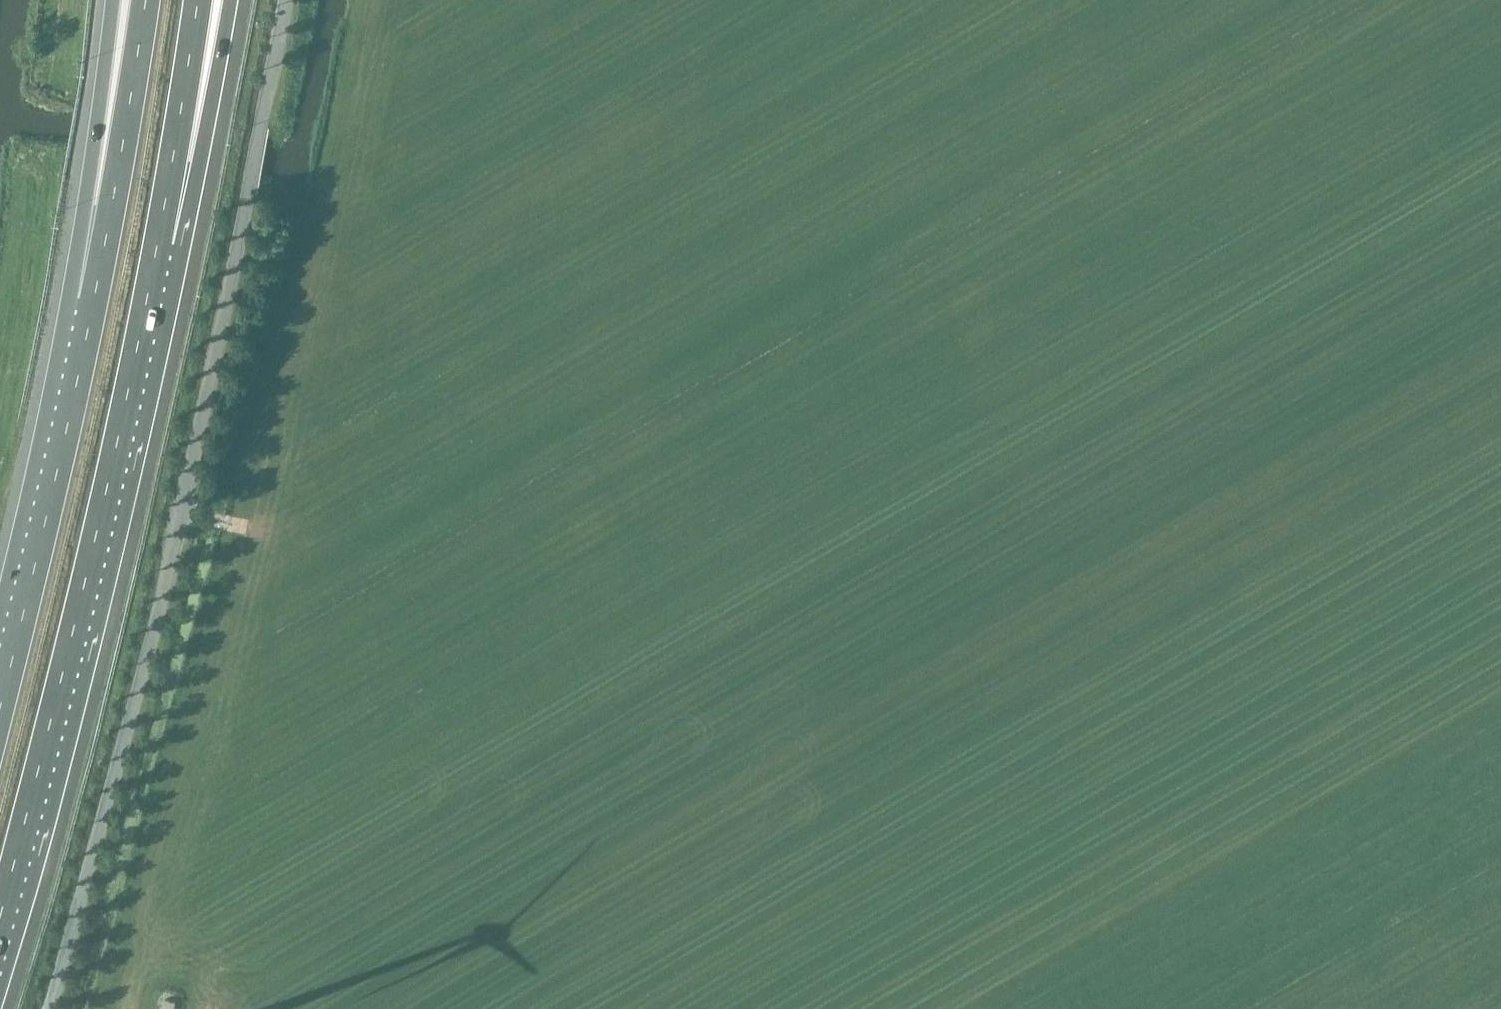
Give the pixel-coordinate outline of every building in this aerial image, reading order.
[(166,1001),(164,1008),(175,1008),(177,1003),(166,1001)]
